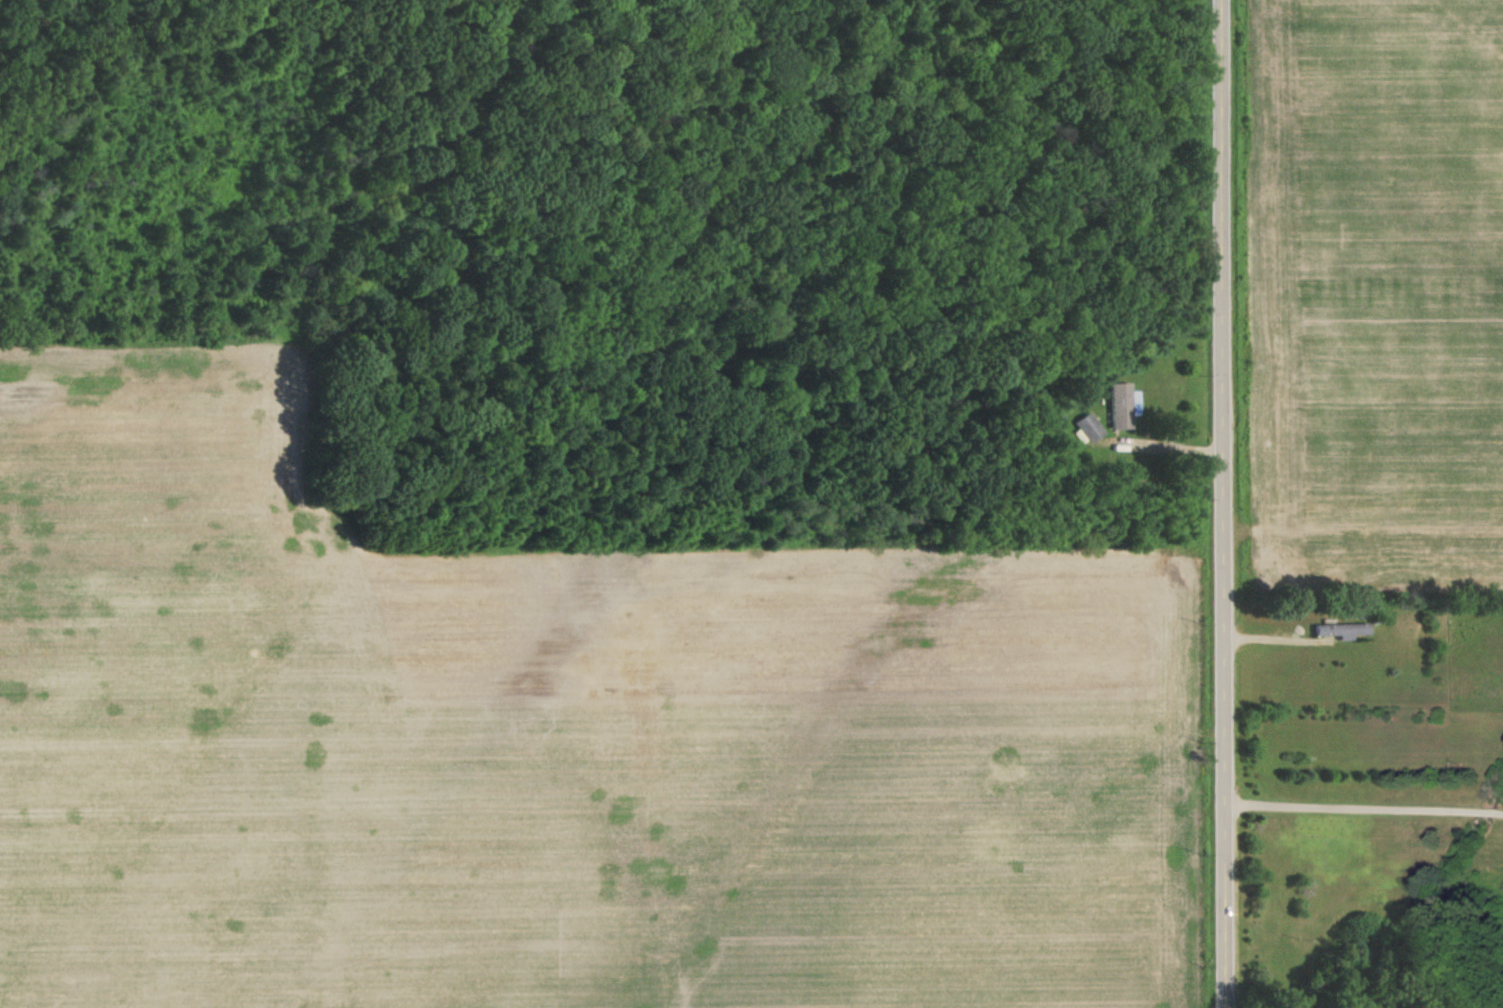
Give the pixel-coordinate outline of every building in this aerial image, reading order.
[(1108,382),(1109,427),(1130,426),(1129,414),(1138,414),(1137,391),(1129,391),(1129,382),(1108,382)] [(1069,422),(1082,444),(1102,433),(1089,411),(1069,422)] [(1367,634),(1367,623),(1313,625),(1313,636),(1337,635),(1337,640),(1351,640),(1351,635),(1367,634)]
